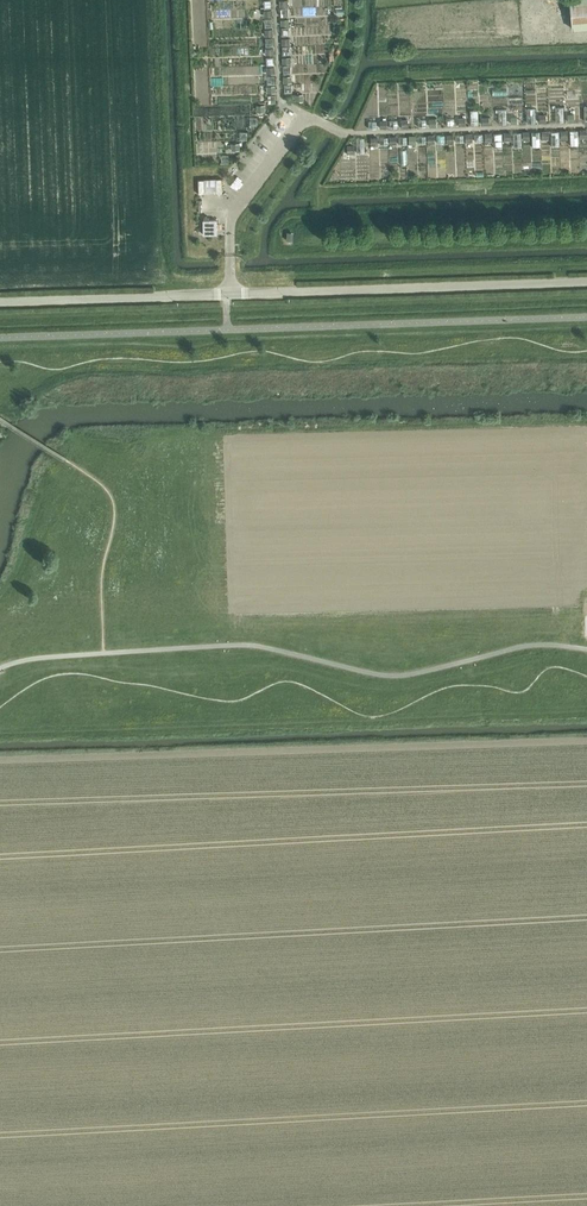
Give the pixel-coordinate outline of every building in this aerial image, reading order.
[(573,29),(586,28),(586,0),(570,0),(573,29)] [(217,234),(217,220),(203,220),(203,235),(217,234)]
